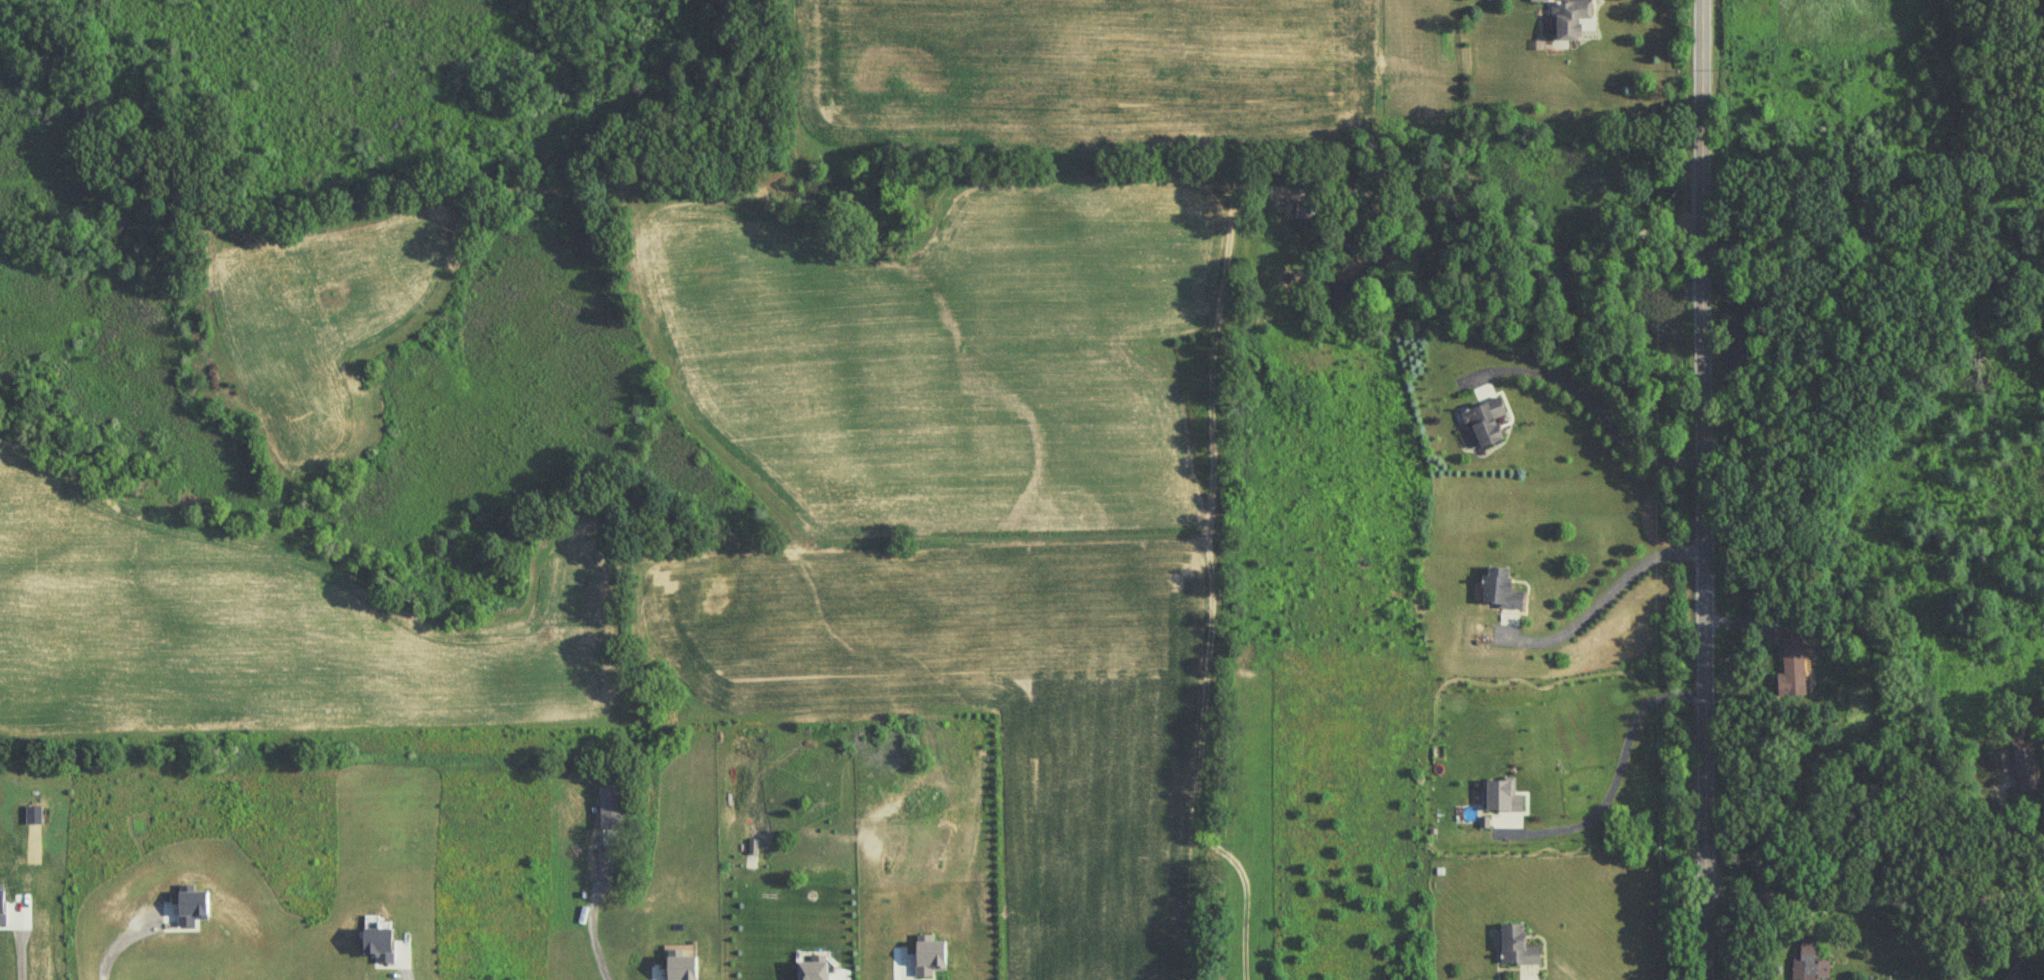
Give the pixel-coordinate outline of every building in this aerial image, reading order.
[(1591,1),(1552,2),(1553,41),(1578,40),(1578,19),(1591,18),(1591,1)] [(1500,440),(1492,419),(1502,415),(1495,397),(1489,399),(1485,388),(1474,392),(1479,404),(1459,412),(1474,450),(1500,440)] [(1478,606),(1519,609),(1520,592),(1505,591),(1506,569),(1481,567),(1478,606)] [(1781,638),(1781,698),(1803,698),(1802,638),(1781,638)] [(2013,793),(2035,791),(2032,748),(2009,750),(2013,793)] [(1486,811),(1509,811),(1508,781),(1485,782),(1486,811)] [(206,917),(206,893),(177,893),(177,917),(206,917)] [(1537,965),(1537,946),(1521,947),(1520,925),(1498,925),(1498,965),(1537,965)] [(362,954),(389,955),(390,931),(362,931),(362,954)] [(912,941),(914,977),(930,976),(930,971),(944,970),(942,940),(929,941),(929,935),(914,935),(915,941),(912,941)] [(1829,979),(1830,960),(1817,960),(1817,938),(1795,938),(1794,979),(1819,979),(1829,979)] [(694,961),(665,961),(665,979),(694,979),(694,961)] [(825,966),(797,967),(798,979),(826,979),(825,966)]
